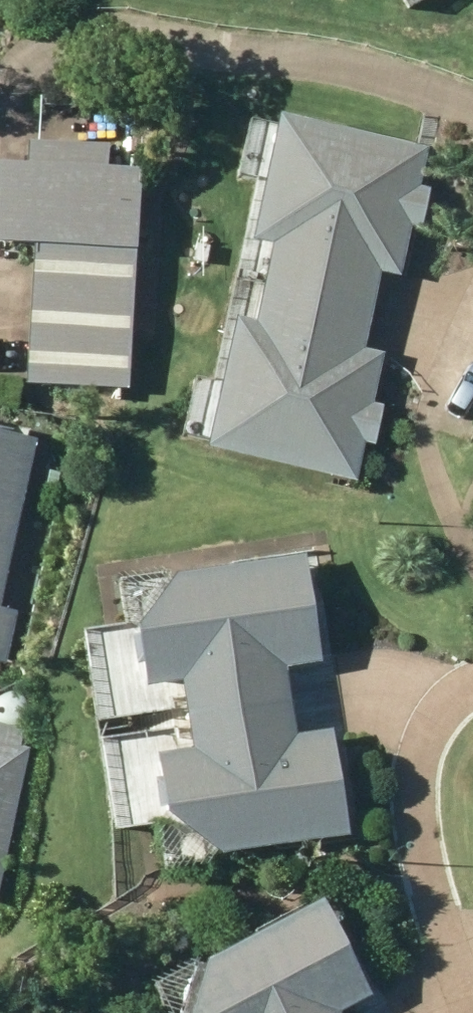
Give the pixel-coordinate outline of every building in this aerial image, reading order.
[(265,283),(373,307),(382,268),(400,272),(412,224),(423,226),(432,187),(419,184),(428,143),(285,110),(256,235),(275,239),(265,283)] [(129,387),(142,168),(106,166),(107,139),(29,134),(28,161),(0,159),(0,236),(35,238),(26,380),(129,387)] [(364,346),(373,307),(265,283),(256,321),(237,316),(208,444),(356,479),(366,439),(375,441),(384,404),(374,401),(384,351),(364,346)] [(37,436),(0,428),(0,658),(6,659),(17,606),(0,603),(37,436)] [(186,713),(292,698),(287,664),(322,659),(306,553),(174,571),(138,621),(147,686),(181,681),(186,713)] [(292,698),(186,713),(190,745),(152,751),(159,805),(220,850),(349,832),(333,727),(296,732),(292,698)] [(29,746),(21,744),(25,725),(0,719),(0,884),(29,746)] [(343,1010),(373,994),(324,898),(158,982),(173,1012),(344,1012),(343,1010)]
